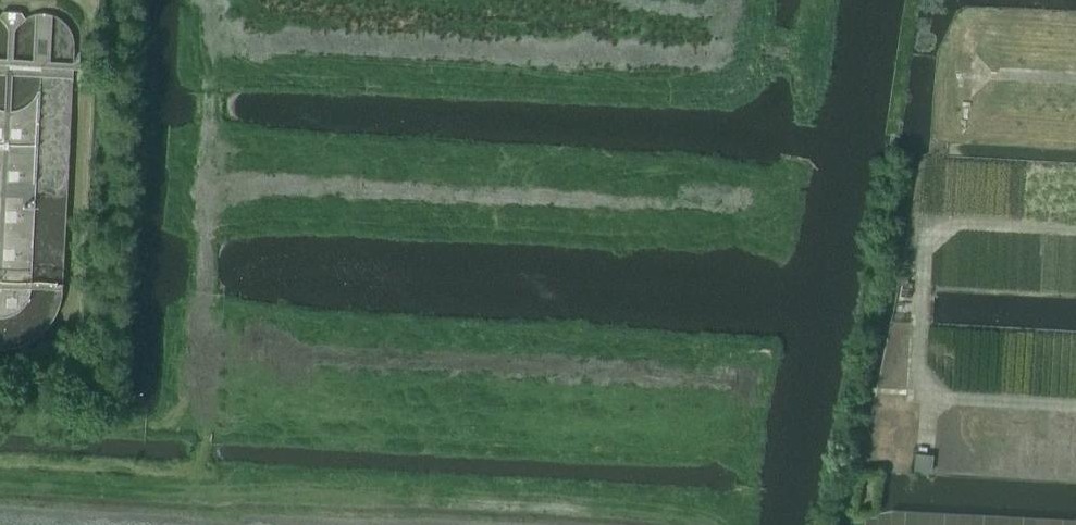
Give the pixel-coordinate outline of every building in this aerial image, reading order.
[(916,453),(914,470),(931,473),(934,455),(916,453)]
